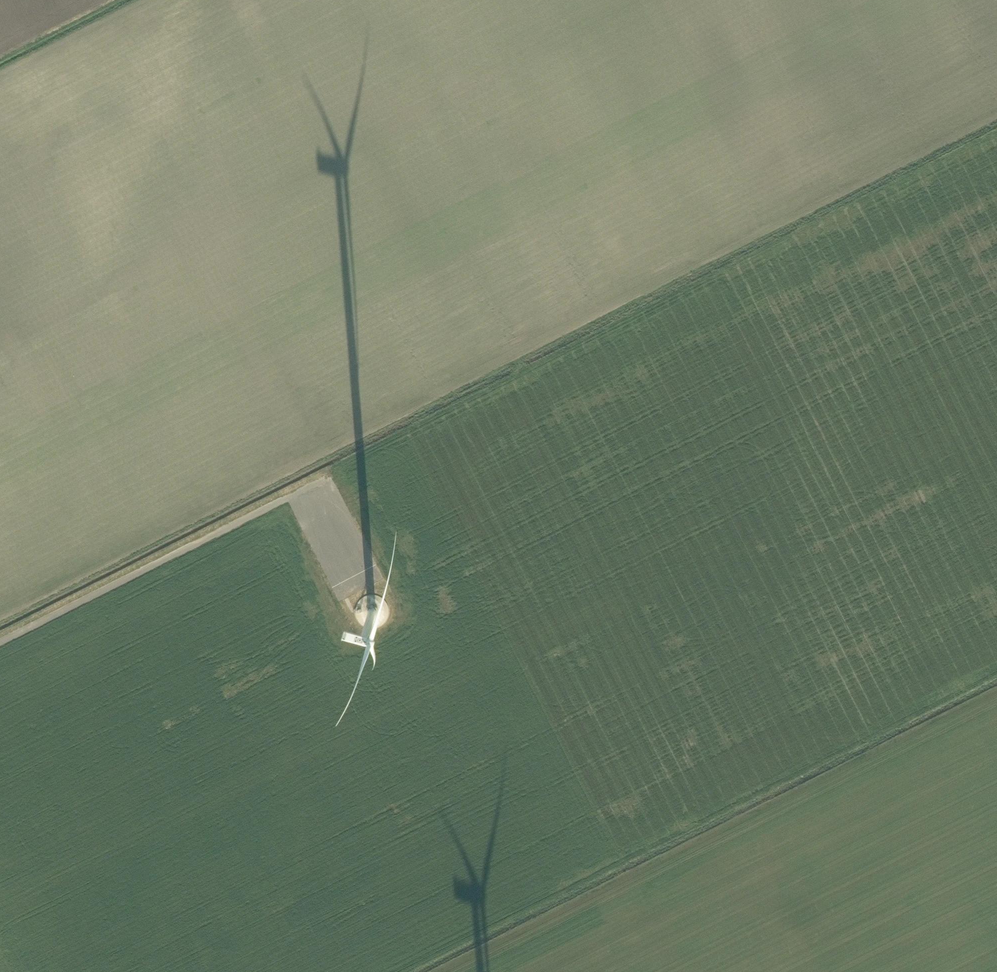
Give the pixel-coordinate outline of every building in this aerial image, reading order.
[(372,607),(371,607),(370,608),(369,608),(369,609),(368,609),(368,610),(367,611),(367,612),(367,613),(368,613),(368,614),(368,615),(369,615),(370,616),(371,616),(372,616),(373,616),(374,616),(374,615),(375,615),(375,614),(376,614),(376,613),(376,612),(376,611),(376,610),(375,609),(375,608),(374,608),(373,608),(373,607),(372,607)]
